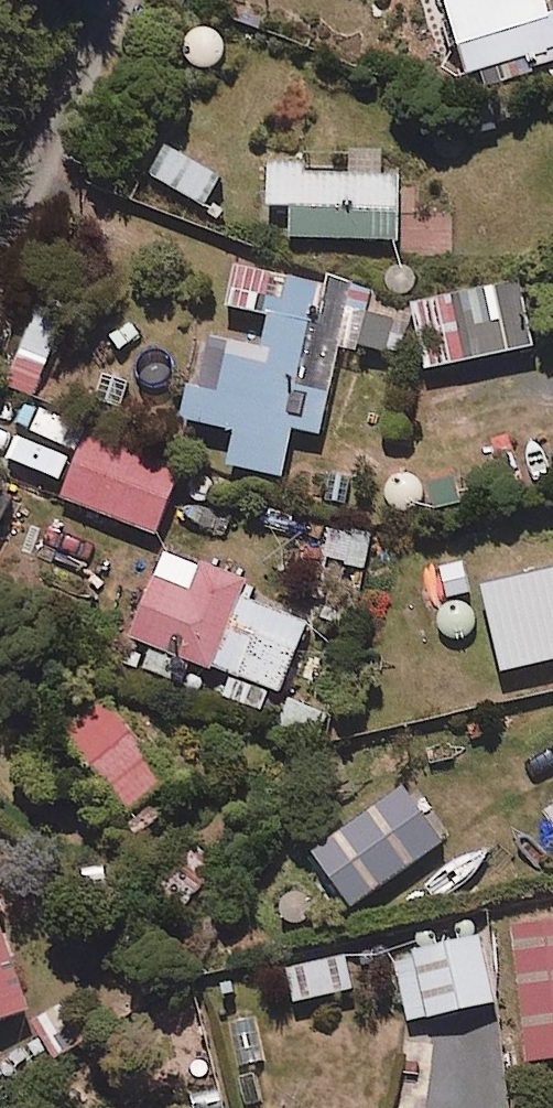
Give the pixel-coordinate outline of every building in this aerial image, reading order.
[(467,77),(552,54),(552,0),(447,0),(467,77)] [(387,135),(353,133),(352,171),(270,168),(269,207),(294,208),(293,238),(398,242),(401,171),(386,171),(387,135)] [(224,178),(175,144),(153,177),(201,211),(224,178)] [(412,303),(237,267),(228,308),(272,317),(263,359),(199,345),(183,421),(238,433),(231,467),(285,478),(295,430),(323,435),(342,342),(401,354),(412,303)] [(538,348),(525,283),(418,305),(431,369),(538,348)] [(183,473),(89,435),(63,498),(158,536),(183,473)] [(311,627),(259,607),(265,593),(166,554),(121,665),(263,722),(276,689),(285,693),(311,627)] [(488,589),(506,672),(552,662),(552,575),(488,589)] [(332,715),(291,699),(281,725),(321,742),(332,715)] [(168,788),(97,705),(62,735),(132,818),(168,788)] [(450,842),(411,785),(314,851),(354,908),(450,842)] [(218,870),(196,851),(163,891),(185,909),(218,870)] [(513,923),(526,1064),(552,1062),(552,920),(513,923)] [(0,926),(0,1023),(30,1012),(0,926)] [(503,1004),(489,933),(396,952),(410,1022),(503,1004)] [(357,992),(350,958),(290,969),(296,1003),(357,992)] [(101,1044),(77,1002),(37,1025),(62,1067),(101,1044)]
